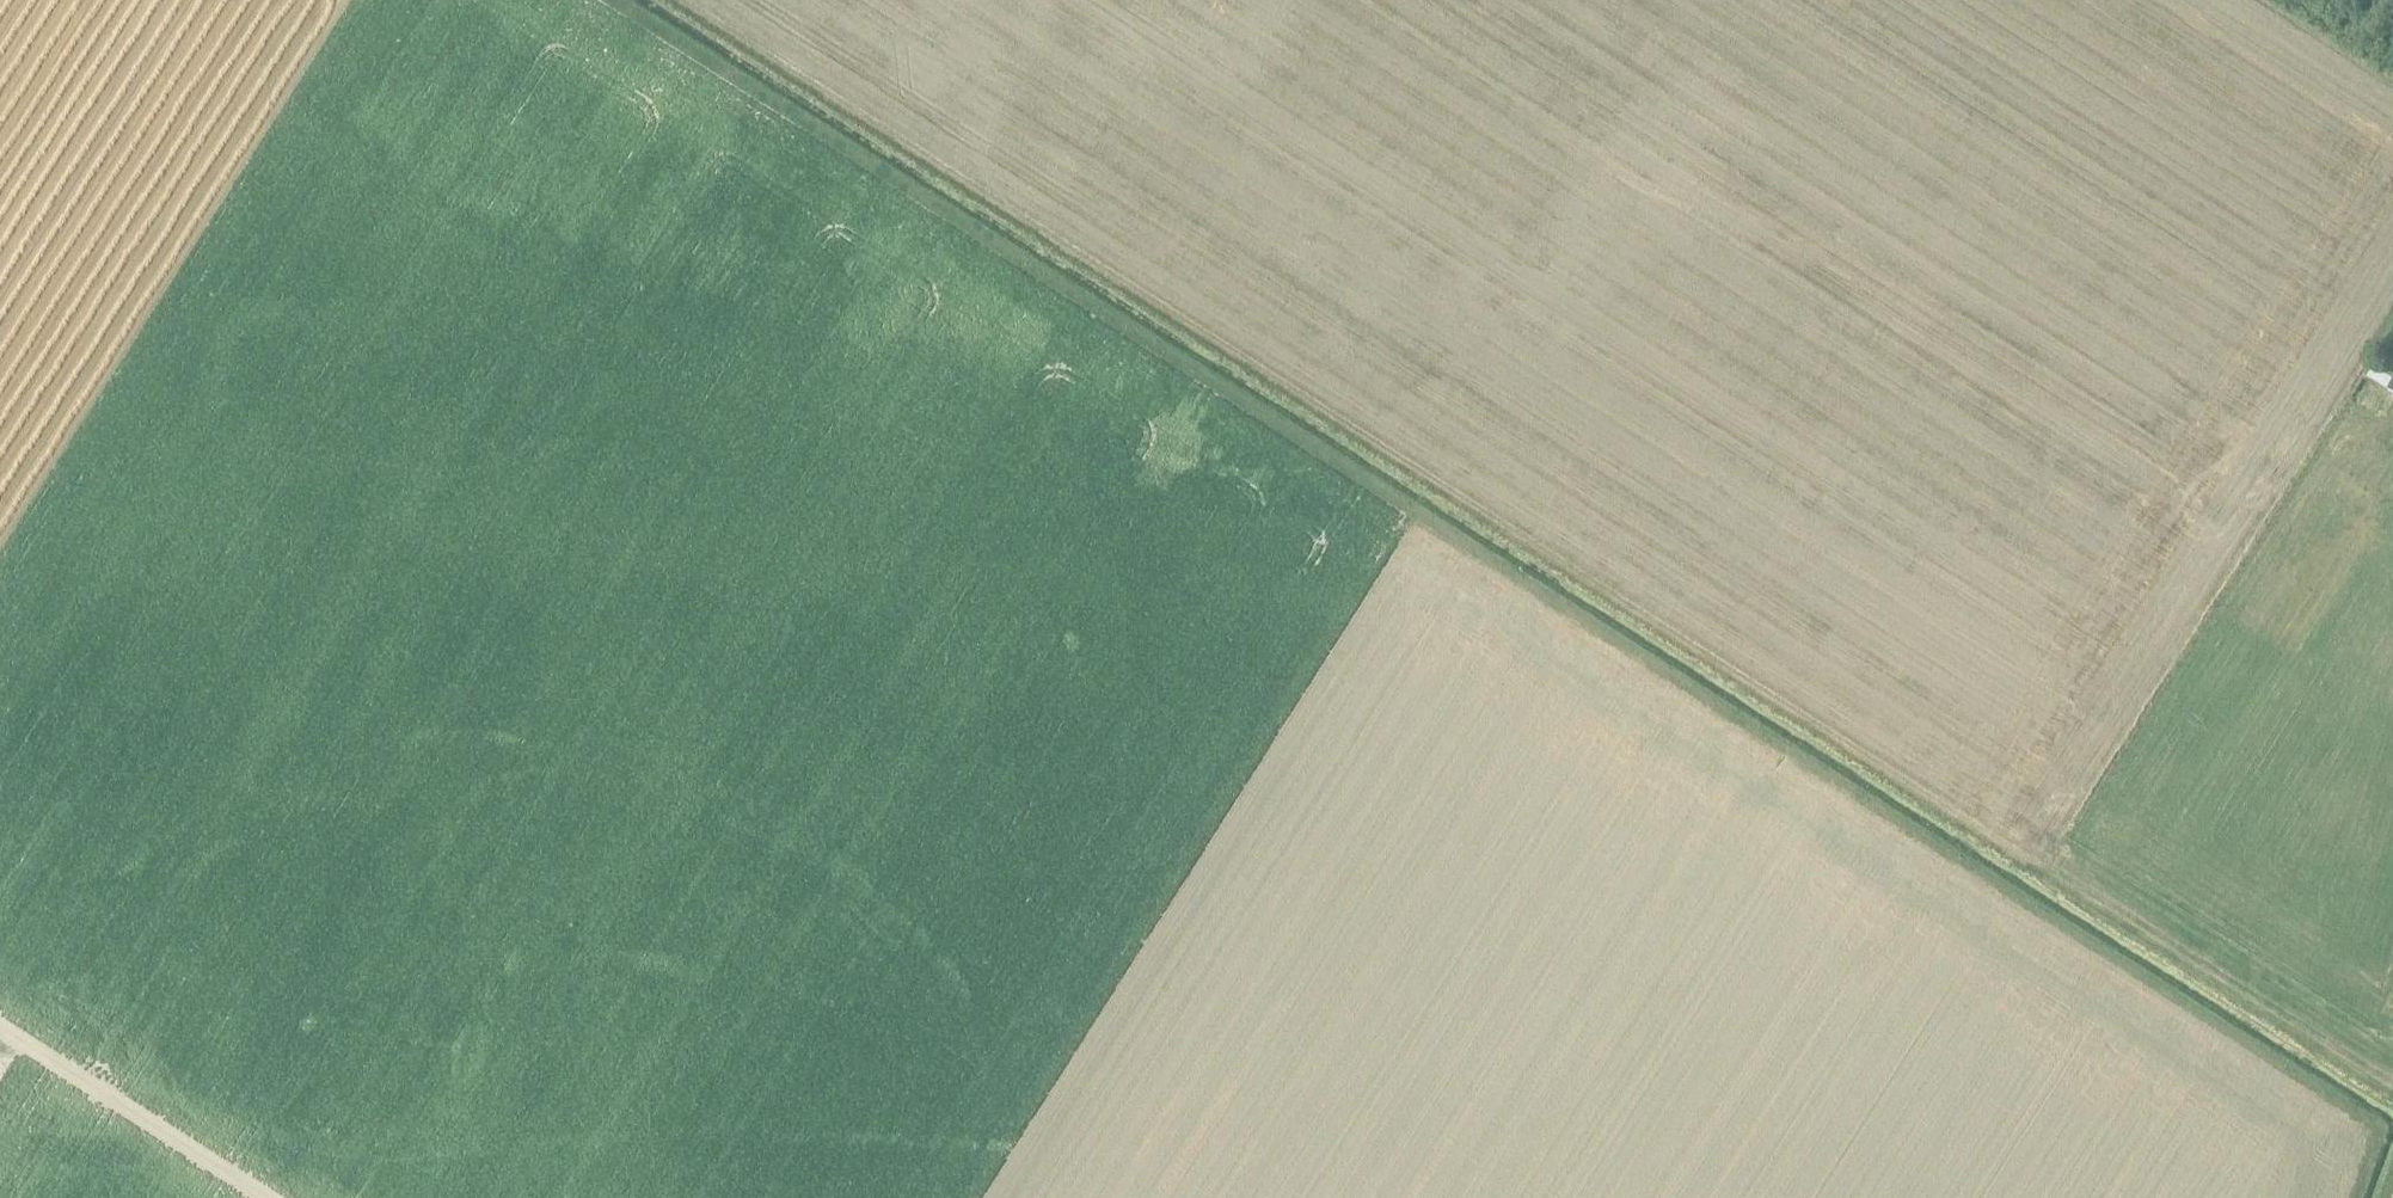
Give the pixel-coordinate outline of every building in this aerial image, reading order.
[(2376,367),(2373,365),(2366,377),(2392,394),(2392,377),(2376,367)]
